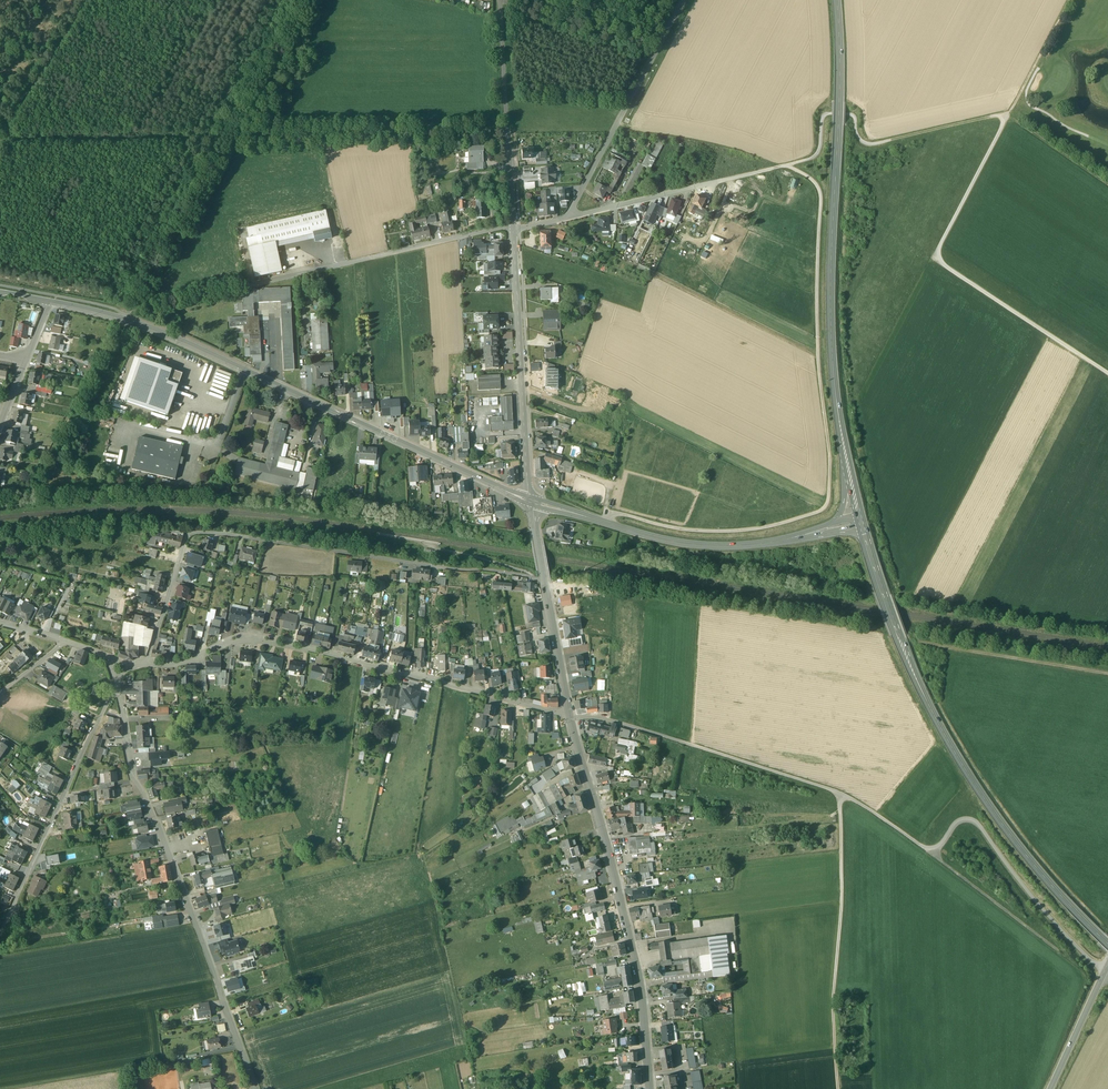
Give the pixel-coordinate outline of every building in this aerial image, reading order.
[(649,156),(656,159),(663,144),(657,140),(649,156)] [(483,147),(469,148),(469,152),(467,153),(468,164),(477,163),(483,163),(482,152),(483,152),(483,147)] [(533,149),(521,150),(522,160),(532,159),(531,155),(533,155),(533,153),(533,149)] [(545,153),(533,153),(533,155),(531,155),(532,159),(535,159),(535,162),(541,162),(542,165),(545,165),(545,164),(545,159),(545,153)] [(615,157),(611,154),(595,183),(599,185),(607,190),(606,192),(610,194),(629,160),(617,153),(615,157)] [(644,167),(650,170),(656,159),(649,156),(648,155),(642,166),(644,167)] [(541,169),(542,184),(553,184),(553,168),(541,169)] [(636,168),(630,179),(635,182),(642,171),(636,168)] [(599,185),(594,194),(602,199),(606,192),(607,190),(599,185)] [(570,191),(559,191),(560,202),(567,202),(569,201),(568,194),(570,194),(570,191)] [(549,192),(541,192),(541,199),(542,199),(543,202),(541,202),(542,205),(537,205),(538,216),(545,216),(550,216),(550,215),(554,215),(553,204),(551,204),(551,201),(550,201),(550,195),(549,192)] [(728,197),(739,201),(740,196),(730,193),(728,197)] [(702,209),(706,199),(697,195),(689,213),(694,215),(698,207),(702,209)] [(669,210),(667,214),(676,217),(676,215),(681,202),(673,199),(669,210)] [(483,204),(476,205),(477,219),(485,219),(484,214),(485,214),(485,210),(484,210),(484,204),(483,204)] [(661,208),(652,204),(644,220),(653,225),(657,216),(661,208)] [(702,209),(698,207),(694,215),(702,220),(706,211),(702,209)] [(620,214),(623,224),(636,220),(635,215),(634,210),(620,214)] [(325,211),(247,229),(251,248),(275,242),(313,234),(315,242),(331,238),(325,211)] [(609,225),(608,219),(599,219),(599,226),(592,226),(593,232),(602,232),(609,231),(609,225)] [(443,224),(441,224),(443,233),(453,231),(451,222),(446,223),(443,224)] [(414,224),(409,225),(412,241),(429,237),(427,227),(416,230),(414,224)] [(549,231),(540,232),(541,251),(550,250),(549,231)] [(251,248),(248,248),(254,278),(282,272),(275,242),(251,248)] [(480,245),(475,245),(475,251),(473,251),(474,255),(486,254),(486,251),(486,247),(482,247),(482,244),(480,244),(480,245)] [(687,247),(686,251),(696,256),(698,252),(687,247)] [(496,278),(484,278),(484,286),(487,286),(487,289),(497,289),(497,282),(496,282),(496,278)] [(289,288),(261,289),(261,290),(258,290),(259,303),(280,302),(283,354),(284,370),(294,370),(294,354),(293,354),(289,288)] [(552,288),(552,289),(549,289),(541,289),(539,289),(539,300),(541,300),(549,300),(549,303),(552,303),(557,303),(557,300),(558,300),(557,298),(557,288),(552,288)] [(253,303),(259,303),(258,290),(253,290),(253,292),(242,293),(243,311),(247,311),(254,311),(253,303)] [(558,311),(551,311),(551,317),(546,317),(543,317),(543,329),(556,329),(556,323),(557,323),(557,321),(556,321),(556,317),(558,317),(558,311)] [(56,315),(55,325),(64,327),(66,316),(56,315)] [(247,317),(229,318),(229,328),(236,327),(238,329),(243,328),(243,325),(248,324),(247,317)] [(327,320),(311,321),(313,352),(329,351),(327,320)] [(25,324),(19,323),(17,332),(15,331),(14,338),(18,339),(18,338),(27,339),(27,335),(29,328),(29,327),(25,326),(25,324)] [(248,324),(243,325),(243,328),(244,333),(249,332),(249,335),(250,356),(261,355),(260,331),(259,331),(259,324),(248,324)] [(18,339),(14,338),(11,337),(9,347),(17,348),(18,339)] [(60,339),(52,338),(50,349),(58,350),(60,339)] [(553,347),(550,347),(550,349),(544,349),(544,358),(554,358),(553,347)] [(46,355),(39,354),(38,358),(37,363),(44,364),(46,355)] [(135,357),(120,400),(125,401),(140,359),(135,357)] [(171,370),(140,359),(125,401),(168,416),(178,386),(167,382),(171,370)] [(332,363),(312,365),(314,384),(315,384),(320,383),(320,379),(319,373),(330,372),(330,370),(333,370),(332,363)] [(182,374),(171,370),(167,382),(178,386),(182,374)] [(547,370),(545,370),(545,378),(545,380),(545,388),(555,389),(555,379),(556,379),(557,370),(554,370),(547,370)] [(40,375),(30,373),(28,383),(38,385),(39,380),(40,375)] [(500,375),(477,376),(478,391),(500,390),(500,375)] [(328,379),(320,379),(320,383),(315,384),(315,388),(328,387),(328,379)] [(344,385),(334,386),(335,396),(345,395),(344,385)] [(367,393),(364,393),(365,400),(371,400),(374,400),(373,392),(369,392),(367,393)] [(352,394),(352,399),(353,410),(362,410),(362,401),(361,393),(352,394)] [(32,395),(22,394),(21,397),(22,397),(21,404),(29,406),(30,403),(30,401),(31,401),(31,400),(32,395)] [(482,398),(483,405),(498,405),(497,397),(482,398)] [(512,397),(501,398),(501,417),(490,418),(490,432),(502,432),(511,431),(513,429),(513,424),(514,424),(514,421),(513,421),(512,397)] [(365,400),(362,401),(362,410),(371,409),(371,405),(372,405),(372,404),(371,404),(371,400),(365,400)] [(399,401),(390,402),(391,416),(400,416),(399,401)] [(391,416),(390,402),(381,402),(382,417),(391,416)] [(269,414),(249,408),(244,424),(251,426),(253,419),(266,423),(269,414)] [(23,414),(14,413),(12,422),(16,423),(16,425),(19,425),(19,424),(21,424),(23,414)] [(548,419),(535,420),(535,428),(553,428),(552,421),(548,421),(548,419)] [(418,420),(408,420),(409,427),(409,435),(419,435),(419,427),(418,420)] [(277,423),(266,465),(260,464),(256,480),(288,489),(293,472),(277,468),(279,457),(287,426),(277,423)] [(327,427),(317,425),(313,443),(323,445),(327,427)] [(430,427),(419,427),(419,435),(419,436),(430,435),(430,427)] [(114,440),(117,432),(118,430),(110,428),(106,440),(110,441),(111,439),(114,440)] [(553,430),(552,437),(558,438),(560,431),(553,430)] [(18,432),(8,431),(6,442),(10,443),(11,443),(11,442),(16,443),(18,432)] [(28,435),(25,435),(24,439),(23,443),(28,444),(31,445),(32,440),(29,440),(30,435),(28,435)] [(461,435),(453,435),(453,443),(461,443),(461,435)] [(183,448),(139,437),(131,470),(175,480),(183,448)] [(444,439),(442,438),(438,446),(446,450),(450,442),(444,439)] [(536,438),(536,447),(545,446),(545,443),(545,438),(536,438)] [(263,442),(256,440),(254,447),(261,449),(263,442)] [(514,443),(500,444),(502,458),(515,458),(514,443)] [(368,447),(360,447),(359,454),(359,459),(367,460),(368,447)] [(376,448),(368,447),(367,460),(374,460),(375,460),(375,455),(376,448)] [(462,450),(458,450),(458,459),(468,458),(467,452),(467,450),(462,450)] [(1,451),(0,454),(0,460),(7,462),(8,452),(1,451)] [(552,456),(545,454),(543,459),(543,461),(559,467),(562,459),(552,456)] [(295,461),(279,457),(277,468),(293,472),(295,461)] [(260,464),(238,458),(234,475),(256,480),(260,464)] [(543,459),(534,460),(535,471),(544,470),(543,461),(543,459)] [(562,459),(559,467),(564,468),(563,471),(570,473),(573,464),(562,459)] [(318,470),(307,468),(302,489),(303,489),(306,490),(313,491),(318,470)] [(419,469),(409,470),(409,482),(410,482),(415,481),(416,482),(418,482),(420,481),(419,479),(427,479),(426,477),(423,477),(423,474),(420,474),(420,468),(419,468),(419,469)] [(544,470),(535,471),(535,477),(539,479),(548,478),(548,470),(544,470)] [(293,472),(288,489),(295,490),(300,474),(293,472)] [(452,475),(442,476),(443,485),(453,484),(452,475)] [(518,475),(509,476),(509,478),(506,478),(507,485),(519,484),(518,475)] [(442,476),(433,477),(434,486),(441,486),(443,485),(442,476)] [(467,482),(459,483),(460,493),(462,493),(469,492),(467,482)] [(469,492),(462,493),(463,501),(458,502),(459,507),(473,506),(473,500),(472,492),(469,492)] [(457,493),(442,495),(442,501),(458,500),(457,493)] [(490,498),(473,500),(473,506),(474,516),(492,515),(490,498)] [(502,508),(495,508),(496,518),(509,516),(508,506),(501,506),(502,508)] [(563,527),(557,526),(555,539),(561,540),(567,540),(567,539),(568,539),(570,539),(570,536),(569,535),(568,534),(569,528),(563,527)] [(161,534),(157,533),(156,537),(155,541),(156,541),(168,544),(170,536),(170,534),(162,533),(161,534)] [(156,537),(151,536),(150,536),(149,537),(148,542),(149,544),(154,545),(156,541),(155,541),(156,537)] [(178,539),(170,536),(168,544),(176,546),(175,548),(178,549),(178,547),(180,547),(182,540),(178,539)] [(213,542),(204,540),(203,544),(202,544),(201,548),(210,551),(213,542)] [(251,550),(241,548),(239,557),(249,560),(249,561),(254,563),(257,551),(252,550),(251,550)] [(157,551),(150,549),(150,553),(149,557),(155,558),(157,551)] [(195,565),(201,567),(204,558),(197,557),(188,554),(185,562),(187,563),(195,565)] [(361,563),(348,562),(348,570),(348,571),(356,571),(358,573),(360,573),(361,564),(361,563)] [(191,582),(194,572),(187,570),(183,569),(180,578),(191,582)] [(416,571),(413,570),(413,571),(412,577),(412,578),(415,578),(415,579),(418,580),(419,580),(420,575),(423,576),(424,570),(421,570),(416,570),(416,571)] [(429,572),(426,571),(424,570),(423,576),(420,575),(419,580),(423,581),(423,580),(428,581),(428,580),(430,580),(431,580),(430,580),(431,573),(432,573),(429,572)] [(166,576),(156,574),(155,578),(154,582),(155,582),(164,584),(166,576)] [(145,580),(136,577),(135,583),(146,585),(146,583),(155,585),(155,582),(145,580)] [(445,578),(438,578),(437,585),(445,586),(445,578)] [(164,584),(155,582),(155,585),(153,591),(161,593),(164,584)] [(534,584),(526,583),(526,586),(526,592),(533,593),(533,588),(535,588),(535,585),(533,585),(534,584)] [(189,589),(179,586),(176,596),(186,599),(189,589)] [(148,596),(140,594),(140,595),(139,598),(137,598),(136,602),(142,603),(152,606),(154,598),(148,596)] [(567,596),(561,597),(561,598),(560,599),(561,603),(562,603),(562,604),(564,604),(564,606),(571,605),(571,603),(569,596),(567,596)] [(13,605),(7,602),(2,613),(8,616),(10,611),(13,605)] [(24,602),(21,608),(20,607),(17,613),(16,614),(17,616),(22,618),(29,604),(24,602)] [(152,606),(142,603),(141,609),(151,612),(160,615),(162,609),(159,608),(152,606)] [(29,604),(22,618),(26,620),(28,620),(29,619),(32,613),(30,612),(33,607),(29,604)] [(175,604),(173,605),(173,607),(172,607),(171,608),(170,608),(168,612),(170,613),(168,618),(177,621),(181,607),(181,606),(176,605),(175,604)] [(538,604),(527,606),(527,611),(526,611),(528,623),(539,621),(537,609),(539,609),(538,604)] [(50,611),(42,607),(37,617),(45,621),(47,616),(50,611)] [(239,610),(232,609),(229,621),(237,623),(239,610)] [(247,612),(239,610),(237,623),(244,624),(247,612)] [(281,615),(272,612),(269,626),(278,628),(278,627),(279,624),(281,616),(281,615)] [(265,616),(256,614),(255,617),(254,617),(253,622),(262,624),(265,616)] [(297,617),(285,615),(285,616),(283,625),(282,628),(294,631),(297,619),(297,618),(297,617)] [(149,619),(136,616),(133,624),(147,628),(147,626),(149,619)] [(313,623),(300,620),(299,625),(303,626),(303,627),(305,628),(305,626),(312,628),(313,623)] [(580,627),(579,620),(563,622),(566,639),(568,638),(576,637),(575,637),(574,628),(580,627)] [(133,624),(123,622),(121,637),(127,637),(133,638),(134,627),(146,629),(147,628),(133,624)] [(220,626),(210,624),(208,634),(214,635),(214,634),(219,635),(220,626)] [(325,627),(317,625),(315,630),(318,633),(317,637),(322,638),(325,627)] [(364,630),(351,626),(350,629),(355,631),(354,635),(353,640),(361,642),(362,637),(363,632),(364,631),(364,630)] [(146,629),(134,627),(133,638),(142,640),(142,641),(141,641),(141,642),(150,644),(151,641),(153,630),(146,629)] [(331,628),(325,627),(322,638),(322,639),(328,640),(330,632),(330,633),(331,628)] [(384,633),(378,631),(377,636),(375,645),(380,646),(384,633)] [(301,633),(298,632),(296,641),(303,642),(305,634),(301,633)] [(527,632),(521,633),(523,643),(523,645),(529,644),(528,636),(527,632)] [(103,636),(96,634),(94,641),(101,643),(103,637),(103,636)] [(400,636),(393,634),(391,641),(398,643),(400,636)] [(317,637),(314,636),(312,645),(320,647),(322,639),(322,638),(317,637)] [(576,637),(568,638),(569,647),(583,645),(581,636),(575,637),(576,637)] [(120,642),(103,637),(101,643),(100,644),(117,649),(120,642)] [(133,638),(127,637),(126,641),(121,641),(121,645),(126,644),(126,652),(118,651),(118,657),(126,660),(125,660),(132,661),(132,657),(138,658),(138,647),(134,646),(133,646),(133,638)] [(142,640),(133,638),(133,646),(134,646),(138,647),(149,648),(150,644),(141,642),(141,641),(142,641),(142,640)] [(328,640),(322,639),(320,647),(329,649),(330,645),(331,640),(328,640)] [(547,639),(538,641),(540,653),(550,651),(547,639)] [(189,641),(186,640),(184,649),(194,651),(196,642),(189,641)] [(344,643),(339,642),(338,647),(337,651),(344,653),(346,644),(344,643)] [(350,645),(346,644),(344,653),(353,655),(356,646),(350,645)] [(531,654),(530,648),(529,644),(523,645),(518,646),(520,656),(531,654)] [(171,648),(160,647),(160,651),(156,651),(155,651),(152,650),(151,658),(170,660),(171,652),(171,648)] [(374,650),(364,647),(362,657),(371,659),(374,650)] [(21,654),(19,656),(20,656),(18,658),(14,662),(20,668),(26,663),(32,657),(26,650),(21,654)] [(80,654),(77,653),(74,661),(73,663),(82,666),(88,653),(81,650),(80,654)] [(378,651),(374,650),(371,659),(378,661),(380,651),(378,651)] [(10,651),(1,661),(4,664),(8,659),(9,660),(12,657),(11,656),(13,654),(10,651)] [(252,653),(240,651),(239,660),(247,661),(247,662),(251,663),(252,653)] [(403,653),(392,651),(389,662),(400,664),(402,656),(403,653)] [(267,655),(261,654),(259,665),(258,669),(258,670),(265,671),(265,669),(281,671),(283,660),(267,657),(267,655)] [(410,658),(402,656),(400,664),(408,666),(410,658)] [(569,660),(571,671),(584,669),(582,660),(579,658),(569,660)] [(49,668),(57,673),(61,666),(50,660),(46,666),(49,668)] [(214,663),(206,663),(206,667),(205,667),(205,668),(206,668),(206,671),(206,673),(215,673),(220,673),(220,671),(220,661),(214,661),(214,663)] [(301,664),(290,661),(288,671),(300,673),(301,664)] [(14,662),(8,667),(13,673),(20,668),(14,662)] [(196,666),(185,666),(185,672),(185,675),(188,675),(193,675),(196,675),(196,666)] [(320,669),(313,667),(311,676),(318,677),(318,675),(320,669)] [(537,678),(550,678),(550,667),(537,667),(537,678)] [(325,670),(320,669),(318,675),(323,676),(322,681),(330,683),(333,672),(325,670)] [(454,670),(453,670),(453,672),(452,679),(463,680),(464,671),(463,671),(454,670)] [(479,672),(473,673),(474,681),(484,680),(483,670),(479,671),(479,672)] [(226,671),(220,671),(220,673),(220,676),(217,676),(217,686),(225,686),(225,685),(225,679),(225,676),(226,676),(226,671)] [(592,678),(591,673),(590,671),(581,673),(581,675),(582,679),(586,678),(592,678)] [(53,678),(42,672),(36,681),(41,683),(42,682),(49,686),(53,678)] [(515,672),(509,673),(509,674),(506,675),(509,691),(518,690),(516,682),(516,679),(515,672)] [(499,673),(490,674),(491,677),(490,677),(491,686),(496,686),(496,685),(501,684),(500,677),(499,673)] [(174,678),(163,678),(163,687),(174,687),(174,683),(174,678)] [(588,690),(586,678),(582,679),(573,681),(575,693),(588,690)] [(374,680),(365,679),(363,688),(368,689),(373,690),(374,680)] [(381,681),(374,680),(373,690),(380,691),(381,681)] [(147,691),(147,682),(133,682),(133,687),(121,687),(121,694),(138,695),(147,694),(147,691)] [(62,691),(54,686),(50,691),(48,693),(52,696),(62,702),(67,693),(62,691)] [(395,692),(384,689),(380,703),(391,706),(392,706),(393,698),(395,692)] [(406,691),(403,690),(400,701),(399,707),(415,711),(419,694),(416,693),(417,691),(406,689),(406,691)] [(152,691),(147,691),(147,694),(148,708),(158,707),(158,691),(152,691)] [(147,694),(138,695),(138,703),(138,708),(148,708),(147,694)] [(557,699),(547,699),(547,708),(558,708),(557,699)] [(583,701),(574,702),(576,710),(584,709),(583,701)] [(495,707),(485,705),(483,714),(483,715),(485,716),(493,717),(495,707)] [(511,712),(502,712),(501,724),(510,725),(510,721),(511,712)] [(550,715),(542,715),(540,715),(540,720),(541,720),(541,728),(541,732),(549,733),(550,715)] [(113,718),(109,717),(108,723),(107,723),(107,725),(103,725),(103,737),(103,739),(109,739),(109,737),(114,737),(114,722),(113,719),(113,718)] [(87,723),(79,720),(77,724),(76,723),(73,728),(82,732),(87,723)] [(118,722),(114,722),(114,737),(122,737),(122,726),(120,726),(120,722),(118,722)] [(587,731),(599,734),(601,726),(590,723),(589,723),(586,722),(585,725),(589,726),(587,731)] [(611,728),(601,726),(599,734),(613,738),(617,724),(612,723),(611,728)] [(147,726),(137,727),(137,739),(148,738),(147,726)] [(631,732),(621,729),(619,736),(629,738),(631,732)] [(94,736),(91,747),(88,758),(99,762),(102,755),(97,753),(102,738),(94,736)] [(148,738),(137,739),(138,749),(149,748),(148,738)] [(635,742),(619,739),(618,743),(634,747),(635,742)] [(626,746),(614,744),(613,749),(620,751),(620,753),(626,754),(627,751),(625,751),(626,746)] [(64,747),(59,757),(67,761),(72,752),(67,749),(67,748),(64,747)] [(170,752),(149,753),(150,766),(161,765),(161,759),(170,759),(170,752)] [(537,754),(528,757),(527,763),(532,761),(538,759),(537,754)] [(603,759),(589,755),(587,763),(602,765),(603,759)] [(538,759),(532,761),(534,768),(534,769),(534,770),(535,771),(537,771),(538,769),(545,767),(542,758),(538,759)] [(566,760),(562,761),(564,769),(565,770),(574,768),(573,762),(574,762),(573,759),(572,759),(571,758),(566,760)] [(52,767),(44,762),(40,767),(49,772),(52,767)] [(557,764),(550,769),(554,774),(560,771),(557,764)] [(49,772),(40,767),(37,775),(40,777),(45,780),(47,776),(49,772)] [(157,769),(155,770),(155,774),(153,775),(154,783),(162,782),(161,779),(159,779),(157,769)] [(554,774),(550,769),(541,775),(546,782),(555,776),(554,774)] [(150,770),(137,772),(138,780),(147,779),(147,775),(150,775),(150,770)] [(116,773),(104,774),(105,783),(107,783),(116,782),(116,773)] [(608,773),(596,776),(598,784),(609,781),(610,781),(608,775),(608,773)] [(614,777),(617,776),(616,773),(608,775),(610,781),(609,781),(610,784),(616,783),(614,777)] [(576,774),(568,777),(569,783),(571,788),(572,787),(580,785),(576,774)] [(63,781),(54,776),(53,779),(51,783),(59,787),(63,781)] [(13,786),(16,789),(20,785),(18,783),(15,779),(11,782),(13,786)] [(561,781),(542,791),(550,806),(551,805),(557,802),(569,795),(566,790),(563,785),(561,781)] [(47,789),(49,786),(43,783),(42,784),(39,782),(37,785),(40,786),(39,787),(45,790),(47,791),(47,789)] [(59,787),(51,783),(49,786),(47,789),(56,794),(59,787)] [(13,786),(8,791),(11,794),(16,789),(13,786)] [(35,791),(31,787),(27,792),(32,796),(35,791)] [(151,789),(147,790),(150,799),(158,797),(156,790),(155,787),(151,789)] [(530,788),(524,792),(528,798),(534,795),(530,788)] [(108,790),(104,790),(105,800),(111,799),(114,799),(114,794),(115,794),(114,789),(108,790)] [(550,806),(542,791),(530,798),(533,803),(532,807),(536,814),(548,807),(550,806)] [(582,793),(574,796),(574,797),(571,798),(572,801),(573,801),(575,805),(576,804),(579,813),(588,811),(582,793)] [(34,800),(31,799),(29,802),(32,804),(39,807),(42,799),(36,796),(34,800)] [(84,796),(71,797),(72,804),(85,802),(84,796)] [(52,805),(42,800),(42,799),(39,807),(48,812),(52,805)] [(178,801),(164,804),(166,813),(182,810),(181,803),(181,801),(178,801)] [(557,802),(551,805),(553,810),(559,807),(557,802)] [(140,803),(138,803),(128,805),(126,805),(127,812),(141,810),(140,803)] [(640,803),(631,803),(631,812),(631,817),(634,817),(640,817),(640,803)] [(575,805),(568,807),(569,810),(571,816),(579,813),(576,804),(575,805)] [(48,812),(39,807),(37,810),(35,815),(45,819),(48,812)] [(536,814),(533,816),(535,821),(536,823),(552,815),(548,807),(536,814)] [(559,807),(553,810),(555,814),(556,815),(562,813),(559,807)] [(614,807),(606,809),(608,820),(617,817),(616,812),(614,807)] [(128,819),(131,818),(140,817),(142,816),(141,810),(127,812),(128,819)] [(562,813),(556,815),(558,819),(571,816),(569,810),(562,813)] [(75,813),(64,814),(65,822),(76,820),(75,813)] [(522,822),(524,821),(522,817),(515,820),(514,818),(510,820),(508,816),(495,823),(501,833),(520,823),(522,822)] [(524,821),(522,822),(523,826),(525,826),(535,821),(533,816),(524,821)] [(653,817),(640,817),(640,824),(640,828),(653,828),(653,817)] [(176,818),(167,820),(169,830),(178,828),(177,823),(176,818)] [(625,818),(618,819),(621,829),(620,830),(622,832),(623,831),(626,830),(625,825),(627,825),(625,818)] [(618,819),(609,822),(612,832),(620,830),(621,829),(618,819)] [(76,820),(65,822),(66,829),(77,828),(76,820)] [(544,823),(547,830),(554,827),(550,820),(544,823)] [(35,835),(26,831),(18,827),(15,823),(12,830),(24,835),(23,837),(32,842),(35,835)] [(144,823),(137,824),(137,825),(138,830),(139,833),(148,831),(147,823),(144,823)] [(38,829),(29,824),(28,828),(26,831),(35,835),(38,829)] [(627,825),(625,825),(626,830),(623,831),(624,836),(634,834),(631,824),(627,825)] [(17,835),(12,831),(7,827),(5,829),(9,834),(10,835),(15,840),(17,835)] [(542,833),(547,844),(558,840),(557,837),(548,839),(547,836),(556,831),(555,828),(542,833)] [(217,829),(205,832),(209,847),(221,845),(217,829)] [(522,841),(520,834),(510,838),(512,844),(522,841)] [(629,838),(631,855),(638,854),(637,841),(650,839),(650,836),(644,837),(629,838)] [(137,840),(136,840),(138,849),(154,846),(152,837),(147,838),(137,840)] [(575,839),(563,842),(563,845),(564,848),(565,850),(571,849),(574,848),(577,847),(577,845),(576,842),(575,839)] [(650,839),(637,841),(638,854),(647,853),(654,852),(654,851),(651,851),(650,839)] [(27,853),(18,848),(19,847),(12,843),(8,851),(9,851),(24,859),(27,853)] [(221,845),(209,847),(211,856),(212,856),(212,857),(223,854),(221,845)] [(577,847),(574,848),(577,857),(585,855),(582,846),(577,847)] [(24,859),(9,851),(5,859),(4,859),(5,860),(11,863),(12,861),(21,865),(24,859)] [(207,857),(205,858),(204,855),(201,855),(201,854),(198,855),(200,864),(201,866),(204,865),(204,866),(211,865),(210,864),(210,861),(209,861),(207,857)] [(223,854),(212,857),(213,863),(213,864),(225,861),(223,854)] [(59,855),(46,858),(47,862),(48,866),(51,866),(60,864),(59,855)] [(198,855),(189,857),(192,866),(200,864),(198,855)] [(573,858),(568,859),(569,865),(570,865),(573,864),(578,862),(577,857),(573,858)] [(597,861),(590,863),(591,868),(592,871),(594,871),(601,869),(599,860),(597,861)] [(148,861),(139,863),(139,864),(140,871),(142,880),(151,878),(148,865),(148,861)] [(47,862),(40,863),(42,870),(46,870),(51,869),(51,866),(48,866),(47,862)] [(648,864),(638,865),(640,874),(649,872),(648,864)] [(169,866),(160,867),(162,877),(163,882),(172,881),(169,866)] [(231,867),(218,870),(211,872),(212,876),(213,881),(215,889),(216,889),(221,888),(235,884),(231,867)] [(0,868),(0,877),(2,874),(8,877),(10,874),(8,873),(8,871),(0,868)] [(580,871),(575,872),(579,886),(583,885),(583,881),(596,878),(594,871),(592,871),(589,872),(582,873),(582,872),(581,873),(580,871)] [(640,874),(636,875),(637,880),(644,879),(650,877),(649,872),(640,874)] [(203,873),(194,875),(195,881),(194,881),(196,886),(198,886),(199,889),(204,888),(203,885),(205,884),(204,878),(203,873)] [(19,878),(10,874),(8,877),(7,880),(16,885),(19,878)] [(636,875),(627,877),(629,885),(638,883),(637,880),(636,875)] [(38,878),(34,876),(30,884),(31,885),(28,892),(37,897),(40,889),(42,890),(46,882),(44,881),(38,878)] [(650,877),(644,879),(646,887),(648,887),(655,886),(653,880),(653,877),(650,877)] [(16,885),(7,880),(5,884),(3,887),(12,891),(16,885)] [(599,890),(589,893),(591,903),(596,902),(603,900),(601,894),(599,890)] [(639,891),(633,892),(634,899),(648,898),(647,890),(639,891)] [(205,895),(195,899),(197,904),(207,900),(205,895)] [(234,898),(221,901),(222,907),(235,903),(234,898)] [(207,900),(197,904),(198,909),(209,905),(209,904),(207,900)] [(218,900),(217,901),(217,902),(209,904),(209,905),(210,910),(222,907),(221,901),(219,902),(218,900)] [(164,909),(157,910),(157,911),(158,914),(176,911),(174,902),(163,904),(164,909)] [(596,905),(590,907),(591,913),(605,909),(604,903),(596,905)] [(229,905),(214,909),(217,919),(222,917),(225,916),(225,914),(231,912),(230,909),(230,908),(229,905)] [(670,905),(659,907),(661,917),(672,915),(670,905)] [(650,906),(629,909),(631,918),(632,921),(636,921),(636,917),(639,916),(640,920),(653,918),(652,914),(651,914),(650,906)] [(162,918),(154,920),(156,930),(162,929),(162,925),(167,924),(168,928),(178,926),(177,920),(176,916),(162,918)] [(607,916),(599,918),(598,918),(599,923),(600,923),(601,928),(599,929),(600,934),(610,931),(607,916)] [(693,920),(694,928),(701,927),(700,919),(693,920)] [(537,933),(544,931),(541,921),(534,923),(537,933)] [(655,925),(654,925),(656,939),(671,937),(669,923),(659,925),(655,925)] [(228,934),(225,924),(214,927),(215,930),(216,934),(217,937),(220,937),(228,934)] [(612,933),(596,937),(597,942),(598,946),(614,942),(612,933)] [(711,955),(714,977),(730,975),(727,954),(728,954),(726,936),(708,938),(711,955)] [(708,938),(670,943),(673,960),(680,959),(688,958),(700,956),(711,955),(708,938)] [(227,939),(218,942),(220,949),(222,948),(229,946),(228,943),(227,939)] [(236,940),(228,943),(229,946),(222,948),(223,951),(222,951),(223,954),(225,953),(225,956),(229,955),(229,956),(234,955),(233,953),(238,952),(237,948),(238,947),(236,940)] [(660,943),(659,943),(660,950),(662,962),(671,960),(673,960),(670,943),(670,941),(660,943)] [(660,943),(647,945),(648,952),(660,950),(659,943),(660,943)] [(624,944),(613,946),(614,952),(613,952),(614,957),(626,955),(624,944)] [(711,955),(700,956),(702,973),(707,973),(708,978),(714,977),(711,955)] [(700,956),(688,958),(689,963),(690,970),(691,975),(702,973),(700,956)] [(248,957),(233,962),(235,970),(246,966),(247,969),(252,967),(251,962),(254,961),(253,957),(248,958),(248,957)] [(596,957),(586,959),(588,966),(599,963),(598,960),(597,960),(596,957)] [(660,966),(649,968),(649,970),(648,971),(648,973),(650,974),(651,979),(654,979),(655,981),(663,979),(662,974),(662,971),(666,970),(664,965),(661,966),(660,966)] [(629,966),(621,968),(621,967),(617,968),(618,975),(622,974),(623,980),(624,987),(632,986),(629,966)] [(684,971),(662,974),(663,979),(664,984),(708,978),(707,973),(702,973),(691,975),(690,970),(684,971)] [(240,989),(238,979),(225,982),(228,992),(235,990),(240,989)] [(619,982),(608,983),(608,982),(604,982),(604,983),(604,984),(604,983),(605,987),(604,988),(605,988),(605,990),(624,987),(623,980),(619,981),(619,982)] [(584,995),(583,992),(586,992),(585,981),(577,982),(579,995),(584,995)] [(673,990),(673,985),(659,987),(660,992),(663,992),(663,997),(671,997),(670,994),(674,994),(673,990)] [(673,990),(674,994),(674,999),(688,997),(687,990),(677,992),(677,990),(673,990)] [(633,992),(624,993),(625,997),(625,1001),(626,1004),(635,1002),(633,992)] [(607,995),(599,997),(601,1011),(610,1009),(609,1003),(607,995)] [(621,1001),(609,1003),(610,1009),(613,1009),(625,1007),(627,1007),(626,1004),(625,1001),(621,1001)] [(675,1003),(667,1004),(669,1018),(682,1017),(680,1002),(675,1003)] [(253,1006),(246,1009),(249,1017),(258,1014),(257,1009),(256,1006),(255,1005),(253,1006)] [(719,1011),(727,1013),(729,1008),(721,1005),(719,1011)] [(199,1008),(196,1009),(197,1015),(199,1015),(200,1018),(205,1017),(206,1018),(208,1018),(210,1016),(209,1014),(208,1013),(208,1011),(208,1009),(208,1007),(199,1008)] [(615,1019),(603,1021),(605,1031),(607,1031),(607,1034),(616,1032),(615,1027),(616,1027),(615,1019)] [(662,1028),(664,1043),(675,1041),(674,1034),(673,1027),(673,1026),(670,1027),(662,1028)] [(636,1037),(627,1038),(627,1046),(636,1046),(636,1037)] [(219,1038),(207,1041),(209,1050),(221,1048),(219,1038)] [(695,1058),(693,1048),(686,1049),(688,1059),(695,1058)] [(563,1049),(558,1051),(561,1059),(566,1056),(563,1049)] [(671,1050),(660,1052),(661,1060),(672,1058),(671,1050)] [(637,1052),(627,1053),(627,1062),(627,1063),(628,1063),(637,1062),(637,1052)] [(672,1058),(661,1060),(663,1071),(674,1069),(672,1058)] [(695,1058),(688,1059),(690,1069),(696,1067),(695,1058)] [(631,1069),(631,1070),(631,1081),(631,1085),(641,1085),(640,1070),(631,1069)] [(699,1072),(690,1073),(692,1083),(699,1082),(699,1083),(701,1082),(699,1072)] [(677,1075),(664,1078),(666,1088),(677,1086),(679,1086),(677,1075)]
